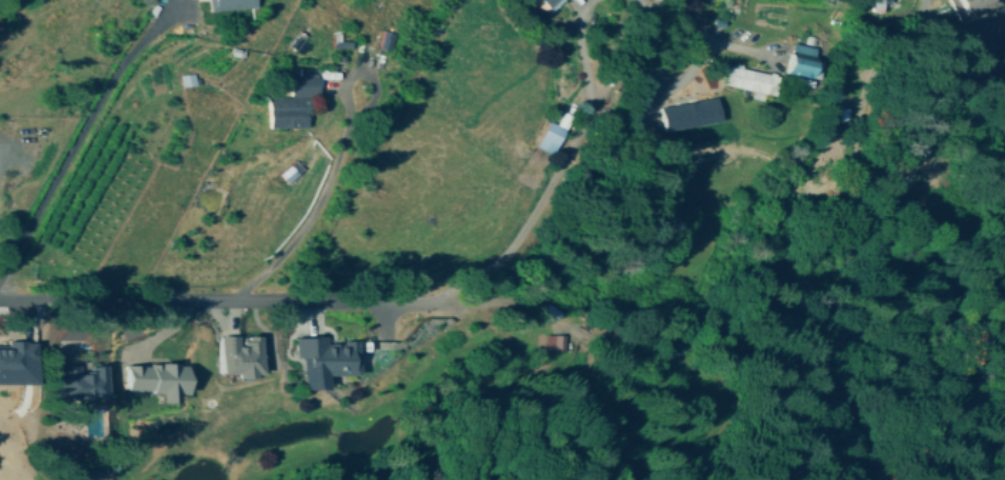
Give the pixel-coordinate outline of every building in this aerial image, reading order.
[(257,7),(257,0),(209,0),(209,8),(257,7)] [(560,0),(537,0),(541,4),(543,3),(550,10),(560,0)] [(891,2),(891,0),(874,0),(874,9),(883,9),(884,1),(891,2)] [(967,14),(998,2),(997,0),(961,0),(967,14)] [(819,46),(795,42),(791,73),(815,76),(819,46)] [(729,62),(725,83),(776,93),(780,73),(729,62)] [(182,85),(196,83),(194,71),(180,73),(182,85)] [(271,126),(309,125),(309,95),(320,95),(319,74),(293,75),(293,95),(270,96),(271,126)] [(722,119),(717,96),(661,106),(666,129),(722,119)] [(572,114),(564,110),(558,123),(549,119),(537,146),(554,154),(572,114)] [(287,182),(305,168),(297,158),(279,172),(287,182)] [(565,350),(566,333),(546,332),(545,349),(565,350)] [(262,334),(241,335),(241,334),(220,334),(221,372),(237,372),(237,378),(256,377),(256,373),(263,372),(262,334)] [(303,388),(328,387),(328,374),(359,374),(359,340),(327,340),(327,335),(297,335),(297,356),(303,356),(303,388)] [(36,382),(36,339),(8,339),(8,342),(0,342),(0,382),(36,382)] [(126,361),(125,389),(161,390),(160,401),(177,401),(178,393),(188,393),(189,364),(126,361)] [(106,397),(105,364),(89,365),(89,369),(80,370),(80,364),(58,364),(58,398),(106,397)]
